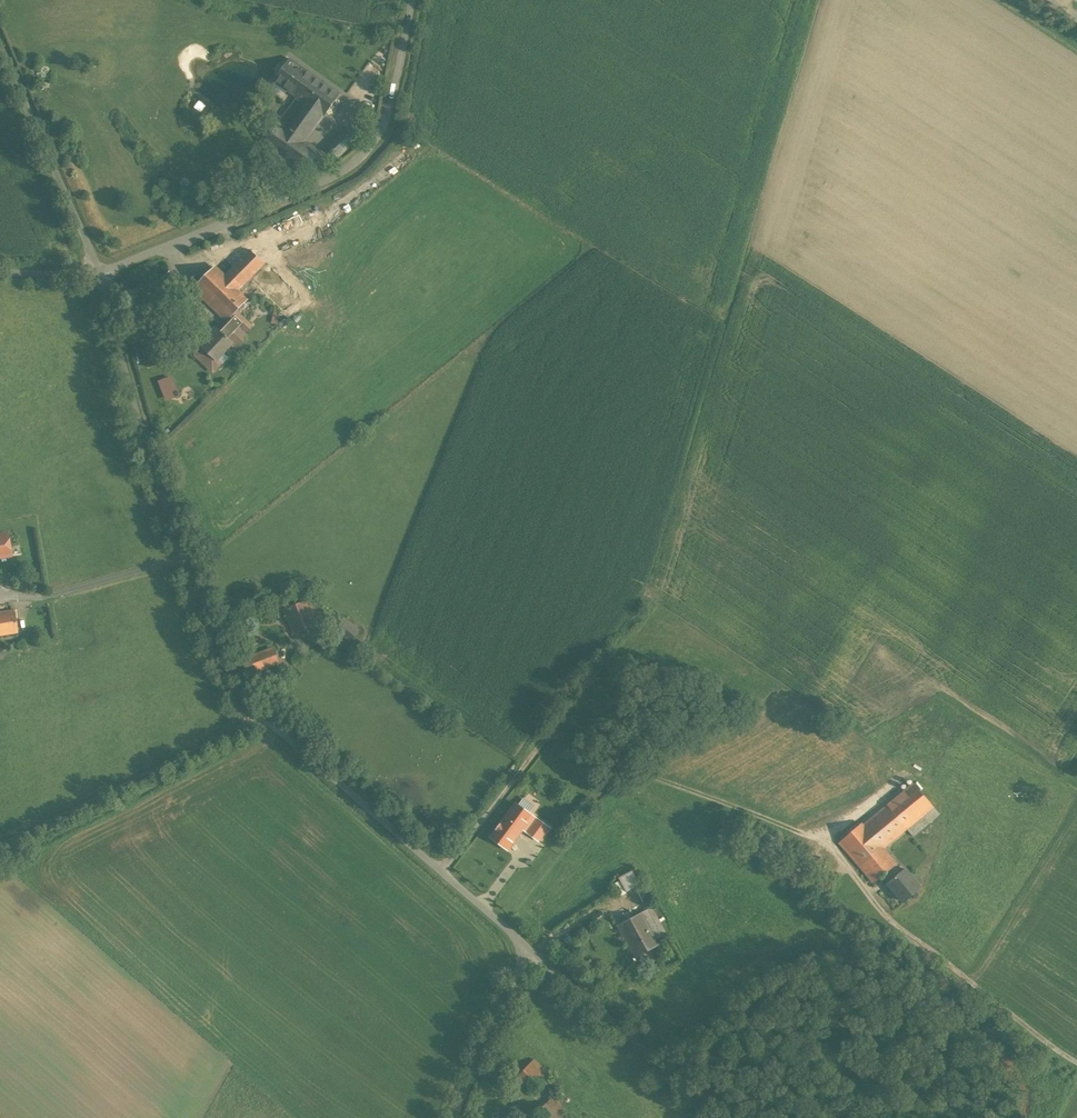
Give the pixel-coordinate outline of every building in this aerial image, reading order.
[(340,94),(290,58),(273,81),(296,97),(323,117),(340,94)] [(323,117),(296,97),(278,122),(305,141),(323,117)] [(278,122),(263,143),(301,171),(320,152),(305,141),(278,122)] [(347,126),(326,147),(337,158),(357,138),(347,126)] [(234,267),(224,257),(193,288),(228,323),(235,316),(233,314),(248,299),(238,290),(249,278),(264,263),(264,262),(251,249),(234,267)] [(264,263),(249,278),(259,288),(281,310),(297,294),(265,262),(264,262),(264,263)] [(249,278),(238,290),(248,299),(259,288),(249,278)] [(218,329),(201,347),(203,348),(216,360),(217,360),(233,342),(228,338),(239,327),(243,323),(235,316),(228,323),(221,331),(218,329)] [(239,327),(228,338),(233,342),(235,344),(237,341),(243,341),(243,336),(245,333),(239,327)] [(216,360),(203,348),(196,355),(213,371),(220,363),(217,360),(216,360)] [(169,400),(182,394),(174,378),(161,384),(169,400)] [(0,534),(0,557),(10,555),(6,533),(0,534)] [(40,575),(28,577),(29,585),(41,583),(40,575)] [(326,620),(317,598),(310,601),(319,623),(326,620)] [(310,600),(284,610),(293,634),(319,624),(319,623),(310,601),(310,600)] [(0,611),(0,635),(17,632),(13,609),(0,611)] [(358,630),(344,618),(335,629),(349,640),(358,630)] [(336,635),(328,645),(339,654),(347,644),(336,635)] [(274,648),(242,660),(247,674),(280,662),(274,648)] [(939,814),(913,783),(887,805),(907,828),(913,836),(939,814)] [(500,823),(491,837),(508,849),(516,837),(523,828),(528,832),(538,819),(535,818),(515,803),(515,804),(500,823)] [(887,805),(863,825),(862,824),(882,848),(907,828),(887,805)] [(528,832),(539,840),(549,827),(538,819),(528,832)] [(882,848),(862,824),(861,824),(839,842),(874,883),(882,875),(895,864),(896,864),(882,848)] [(895,864),(882,875),(888,882),(901,871),(895,864)] [(613,882),(621,896),(644,883),(637,869),(613,882)] [(888,882),(888,883),(904,902),(921,887),(905,869),(901,871),(888,882)] [(826,873),(817,881),(826,892),(835,884),(826,873)] [(652,907),(643,912),(655,936),(665,931),(652,907)] [(643,912),(617,925),(635,957),(646,951),(658,945),(660,944),(655,936),(643,912)] [(658,945),(646,951),(650,958),(659,953),(661,951),(658,945)] [(533,1059),(518,1075),(534,1091),(549,1074),(533,1059)] [(547,1103),(532,1117),(563,1117),(547,1103)]
